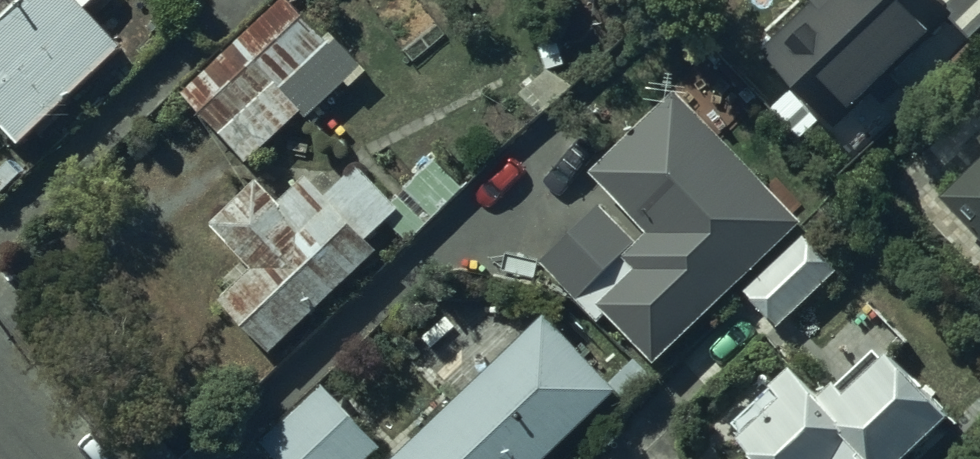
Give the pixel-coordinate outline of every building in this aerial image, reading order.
[(17,151),(120,55),(81,13),(96,0),(0,0),(0,132),(17,151)] [(178,98),(244,163),(301,114),(279,90),(324,50),(280,0),(178,98)] [(812,7),(761,57),(834,131),(871,95),(883,107),(900,89),(890,79),(950,19),(970,43),(979,33),(979,0),(806,0),(812,7)] [(801,227),(674,95),(589,176),(647,237),(636,248),(599,210),(540,266),(627,356),(635,349),(654,368),(801,227)] [(979,242),(979,168),(943,202),(979,242)] [(250,272),(218,305),(271,358),(376,254),(366,243),(396,214),(354,171),(324,201),(306,183),(281,208),(257,184),(210,231),(250,272)] [(804,237),(744,295),(778,330),(838,272),(804,237)] [(396,458),(548,458),(616,395),(543,319),(396,458)] [(948,421),(888,357),(881,363),(874,356),(839,388),(835,384),(817,401),(791,372),(734,425),(745,437),(736,445),(749,458),(907,458),(948,421)] [(259,445),(272,458),(370,458),(380,450),(321,389),(259,445)]
